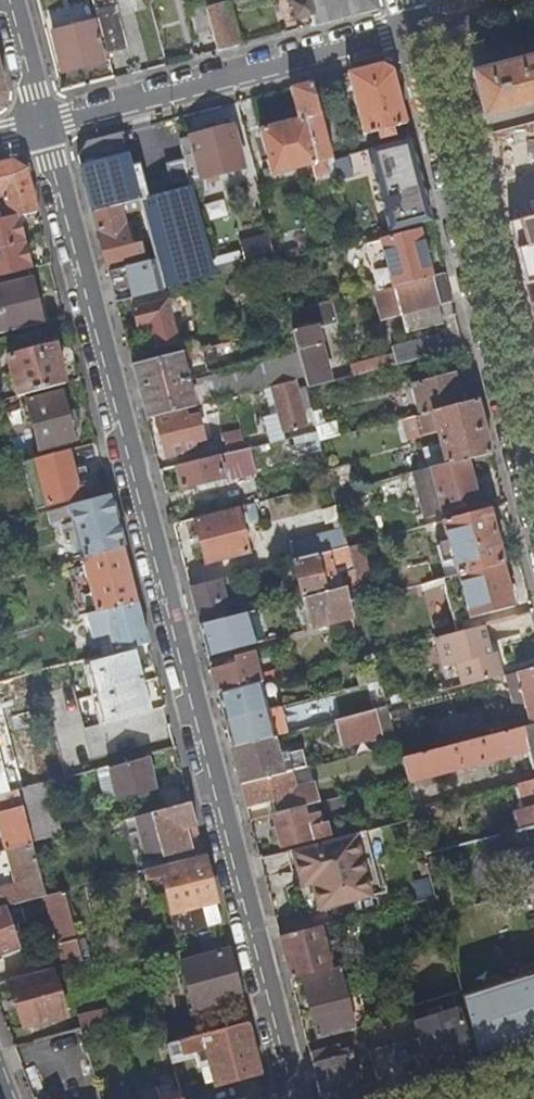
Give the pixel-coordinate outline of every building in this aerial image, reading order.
[(313,25),(377,9),(375,0),(292,0),(297,17),(311,14),(313,25)] [(196,33),(214,28),(209,8),(207,2),(189,7),(196,33)] [(219,50),(240,45),(229,3),(209,8),(214,28),(219,50)] [(99,17),(108,53),(127,48),(118,12),(99,17)] [(64,73),(103,62),(93,23),(54,33),(64,73)] [(512,62),(513,67),(491,73),(491,68),(472,73),(485,120),(533,107),(533,56),(512,62)] [(392,127),(407,124),(393,71),(382,64),(348,74),(364,134),(378,131),(380,139),(394,135),(392,127)] [(312,83),(291,89),(299,119),(261,129),(273,176),(312,165),(316,177),(329,173),(326,161),(331,160),(328,144),(320,117),(312,83)] [(320,117),(328,144),(343,140),(336,113),(320,117)] [(494,134),(533,290),(533,124),(494,134)] [(191,179),(191,181),(245,168),(234,126),(180,140),(191,179)] [(173,183),(191,179),(180,140),(177,130),(160,135),(173,183)] [(131,168),(122,133),(86,142),(78,154),(92,211),(140,200),(142,206),(150,240),(156,260),(163,289),(216,275),(192,186),(164,194),(162,186),(148,190),(141,165),(131,168)] [(369,146),(392,228),(434,216),(411,134),(369,146)] [(36,211),(33,197),(26,171),(11,162),(0,165),(0,198),(5,197),(7,206),(0,208),(0,221),(15,217),(36,211)] [(140,200),(92,211),(102,246),(108,271),(147,262),(142,242),(130,245),(121,211),(142,206),(140,200)] [(22,243),(15,217),(0,221),(0,249),(22,243)] [(345,285),(348,297),(353,296),(367,293),(432,276),(421,230),(367,244),(376,277),(345,285)] [(142,242),(147,262),(156,260),(150,240),(142,242)] [(29,269),(22,243),(0,249),(0,277),(29,269)] [(147,262),(108,271),(112,287),(116,301),(131,298),(163,289),(156,260),(147,262)] [(446,273),(432,276),(367,293),(373,320),(402,312),(439,303),(452,300),(446,273)] [(42,323),(31,278),(0,287),(0,334),(42,323)] [(166,300),(163,289),(131,298),(133,308),(166,300)] [(332,302),(336,316),(357,311),(356,308),(354,299),(353,296),(348,297),(332,302)] [(354,299),(356,308),(366,305),(364,296),(354,299)] [(168,299),(166,300),(133,308),(132,308),(138,327),(148,324),(154,348),(178,342),(168,299)] [(332,302),(287,313),(290,325),(291,327),(336,316),(332,302)] [(439,303),(402,312),(406,328),(443,319),(439,303)] [(287,313),(287,312),(269,316),(272,329),(290,325),(287,313)] [(292,329),(307,387),(330,381),(315,323),(292,329)] [(395,365),(445,352),(440,333),(393,345),(396,360),(394,361),(395,365)] [(210,345),(132,365),(141,396),(146,418),(155,416),(195,406),(184,359),(188,358),(191,360),(212,354),(210,345)] [(17,396),(64,383),(54,346),(7,358),(17,396)] [(367,372),(389,366),(387,358),(381,360),(380,359),(365,363),(367,372)] [(422,414),(463,403),(456,375),(414,384),(422,414)] [(306,387),(304,377),(272,385),(283,428),(307,423),(303,409),(311,407),(306,387)] [(61,392),(25,401),(31,421),(23,423),(24,430),(21,431),(23,436),(28,435),(32,446),(37,445),(38,450),(73,441),(61,392)] [(17,396),(0,400),(0,411),(19,406),(17,396)] [(215,400),(202,404),(204,416),(218,413),(215,400)] [(468,459),(492,453),(486,431),(478,400),(463,403),(422,414),(419,415),(418,415),(423,434),(437,431),(441,444),(426,447),(432,468),(468,459)] [(195,406),(155,416),(162,444),(166,457),(186,452),(188,457),(196,455),(192,443),(204,440),(195,406)] [(317,430),(301,434),(304,444),(320,439),(317,430)] [(250,447),(175,465),(181,488),(224,477),(225,479),(230,478),(229,472),(223,472),(222,466),(236,462),(237,467),(247,464),(245,455),(251,453),(250,447)] [(75,480),(68,450),(49,455),(51,462),(37,466),(48,506),(92,494),(88,477),(75,480)] [(480,503),(468,459),(432,468),(414,472),(426,517),(480,503)] [(118,527),(110,495),(47,512),(50,521),(72,515),(83,558),(123,548),(118,527)] [(243,505),(195,517),(207,563),(248,552),(241,521),(246,520),(243,505)] [(446,577),(504,562),(490,509),(443,521),(449,542),(438,545),(446,577)] [(290,541),(294,560),(347,546),(343,528),(290,541)] [(361,542),(347,546),(357,584),(361,599),(375,596),(361,542)] [(347,546),(294,560),(304,598),(308,596),(328,591),(323,577),(341,572),(345,587),(347,587),(357,584),(347,546)] [(131,577),(123,548),(83,558),(81,559),(94,611),(137,600),(131,577)] [(457,631),(472,627),(470,618),(515,607),(504,562),(446,577),(443,578),(457,631)] [(212,581),(190,587),(196,609),(200,624),(221,618),(212,581)] [(351,615),(362,656),(375,653),(364,612),(354,614),(347,587),(345,587),(328,591),(308,596),(312,613),(315,625),(351,615)] [(308,596),(304,598),(308,614),(312,613),(308,596)] [(94,611),(84,614),(91,638),(97,636),(109,633),(113,651),(147,642),(143,624),(137,600),(94,611)] [(243,618),(201,629),(203,636),(208,656),(266,640),(263,628),(246,632),(243,618)] [(463,685),(503,675),(497,652),(491,653),(484,624),(472,627),(457,631),(437,637),(444,666),(458,662),(463,685)] [(109,633),(97,636),(101,654),(113,651),(109,633)] [(229,666),(212,670),(214,680),(218,693),(260,682),(252,651),(233,656),(234,658),(228,660),(229,666)] [(95,677),(99,692),(139,681),(131,653),(84,666),(87,679),(95,677)] [(516,672),(524,704),(515,706),(520,727),(533,724),(533,667),(516,672)] [(87,679),(91,694),(99,692),(95,677),(87,679)] [(103,709),(96,711),(100,723),(146,711),(139,681),(99,692),(103,709)] [(260,682),(218,693),(222,711),(224,720),(267,709),(260,682)] [(99,692),(91,694),(96,711),(103,709),(99,692)] [(353,741),(356,752),(372,748),(370,736),(381,734),(384,745),(398,741),(388,705),(335,718),(341,744),(353,741)] [(267,709),(224,720),(228,735),(231,745),(273,734),(284,731),(278,706),(267,709)] [(408,781),(528,750),(533,770),(533,769),(533,724),(520,727),(402,757),(407,778),(408,781)] [(147,754),(164,750),(175,747),(169,725),(141,733),(147,754)] [(273,734),(231,745),(234,758),(241,782),(291,769),(305,765),(301,749),(278,755),(273,734)] [(0,764),(0,794),(17,789),(26,787),(26,786),(47,780),(76,773),(70,748),(54,752),(54,750),(0,764)] [(109,766),(109,764),(96,767),(99,778),(112,775),(117,796),(118,797),(139,791),(140,791),(155,788),(147,756),(109,766)] [(291,769),(241,782),(245,800),(247,807),(272,801),(275,813),(303,806),(319,802),(315,782),(295,787),(291,769)] [(105,799),(117,796),(112,775),(99,778),(105,799)] [(31,842),(61,834),(47,780),(26,786),(26,787),(17,789),(31,842)] [(524,782),(530,806),(533,805),(533,780),(524,782)] [(0,794),(0,819),(7,848),(9,847),(31,842),(17,789),(0,794)] [(319,802),(303,806),(305,815),(329,808),(357,801),(355,792),(319,802)] [(186,834),(196,831),(196,830),(189,801),(149,812),(155,835),(161,857),(190,849),(186,834)] [(533,824),(533,805),(530,806),(518,809),(522,827),(533,824)] [(303,806),(275,813),(271,814),(280,847),(329,834),(326,821),(329,820),(334,815),(332,811),(329,808),(305,815),(303,806)] [(140,814),(147,837),(155,835),(149,812),(140,814)] [(364,829),(292,848),(297,868),(307,866),(312,882),(318,908),(381,892),(364,829)] [(146,861),(161,857),(155,835),(147,837),(141,838),(146,861)] [(4,905),(44,895),(31,842),(9,847),(17,883),(0,887),(0,906),(4,905)] [(211,889),(202,854),(142,870),(145,880),(161,876),(162,882),(154,884),(156,891),(163,889),(175,935),(220,922),(211,889)] [(312,882),(307,866),(297,868),(301,885),(312,882)] [(82,959),(65,890),(45,895),(59,950),(47,952),(51,967),(82,959)] [(0,907),(0,953),(17,948),(4,906),(0,907)] [(320,925),(280,935),(287,961),(291,977),(301,974),(331,967),(320,925)] [(239,996),(227,949),(179,961),(192,1009),(239,996)] [(331,967),(301,974),(318,1037),(355,1028),(338,965),(331,967)] [(51,967),(5,978),(22,1027),(66,1016),(51,967)] [(479,1058),(533,1040),(533,972),(463,995),(479,1058)] [(414,1019),(419,1037),(426,1059),(443,1054),(451,1051),(469,1045),(457,1006),(414,1019)] [(76,1015),(79,1026),(80,1031),(107,1024),(103,1009),(76,1015)] [(253,1048),(246,1022),(168,1044),(171,1056),(203,1047),(204,1053),(197,1055),(201,1071),(209,1069),(212,1081),(213,1087),(259,1074),(253,1048)] [(369,1051),(380,1090),(431,1073),(426,1059),(419,1037),(369,1051)] [(313,1062),(316,1075),(322,1097),(326,1098),(351,1098),(361,1096),(348,1048),(341,1049),(339,1044),(322,1049),(325,1058),(313,1062)] [(322,1049),(311,1053),(313,1062),(325,1058),(322,1049)] [(22,1067),(34,1098),(44,1098),(33,1064),(22,1067)] [(205,1083),(212,1081),(209,1069),(201,1071),(205,1083)]
